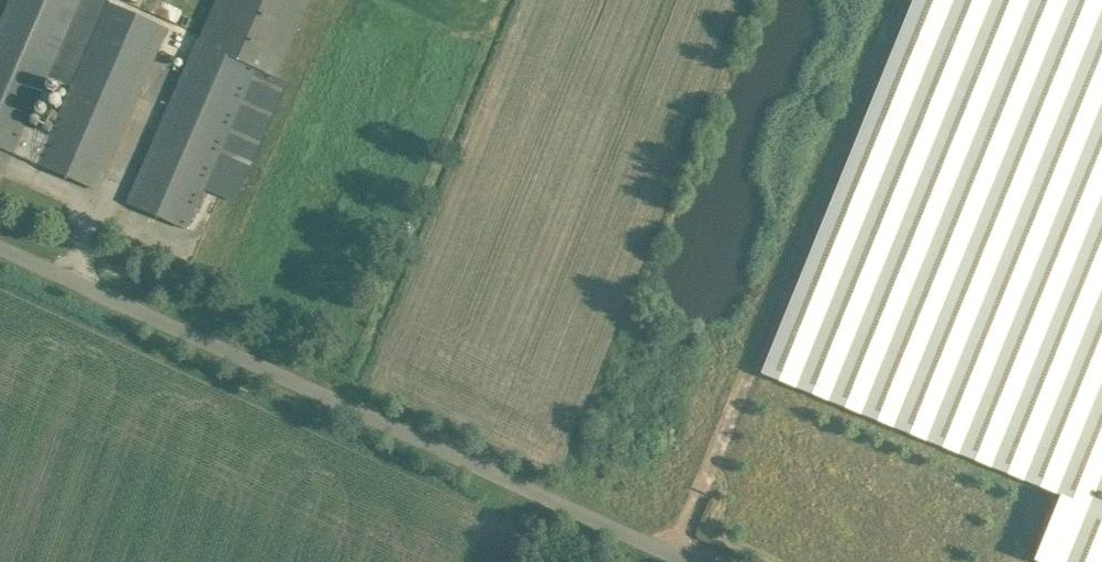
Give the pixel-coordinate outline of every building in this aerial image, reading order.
[(14,155),(15,154),(39,166),(38,167),(95,193),(104,173),(167,28),(109,3),(50,137),(26,126),(82,0),(13,0),(0,30),(0,148),(14,155)] [(136,188),(127,208),(184,235),(193,215),(204,191),(233,203),(286,80),(278,76),(312,0),(217,0),(199,42),(136,188)] [(1035,561),(1101,561),(1101,0),(914,0),(761,374),(1061,496),(1034,561),(1035,561)]
